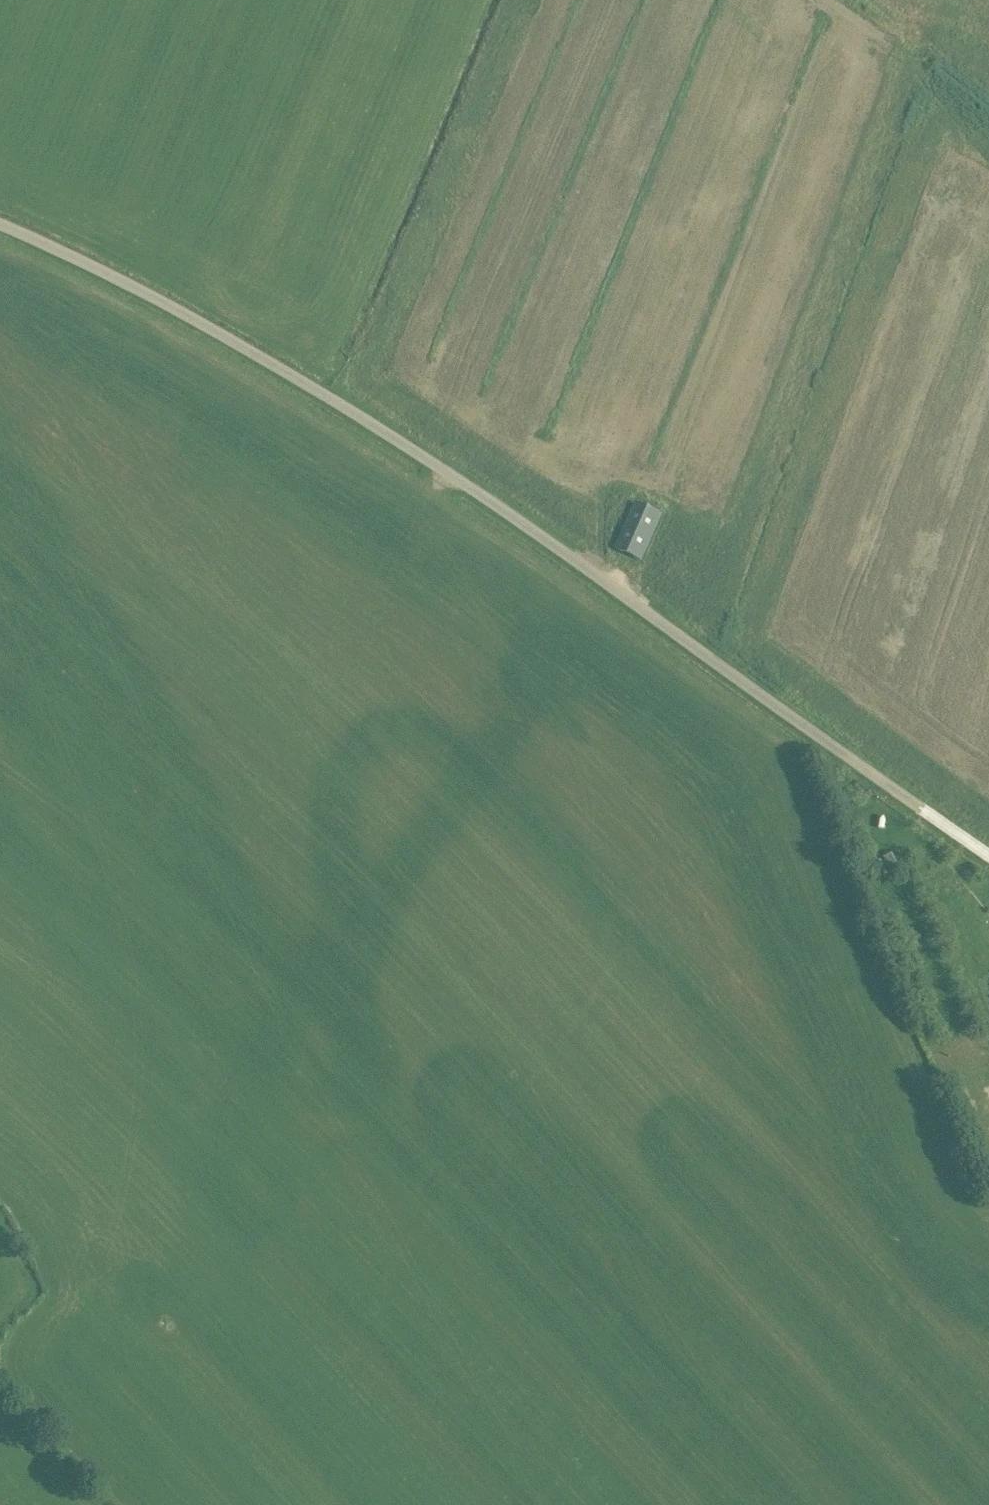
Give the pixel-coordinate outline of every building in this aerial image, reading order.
[(615,548),(640,560),(660,516),(634,504),(615,548)]
